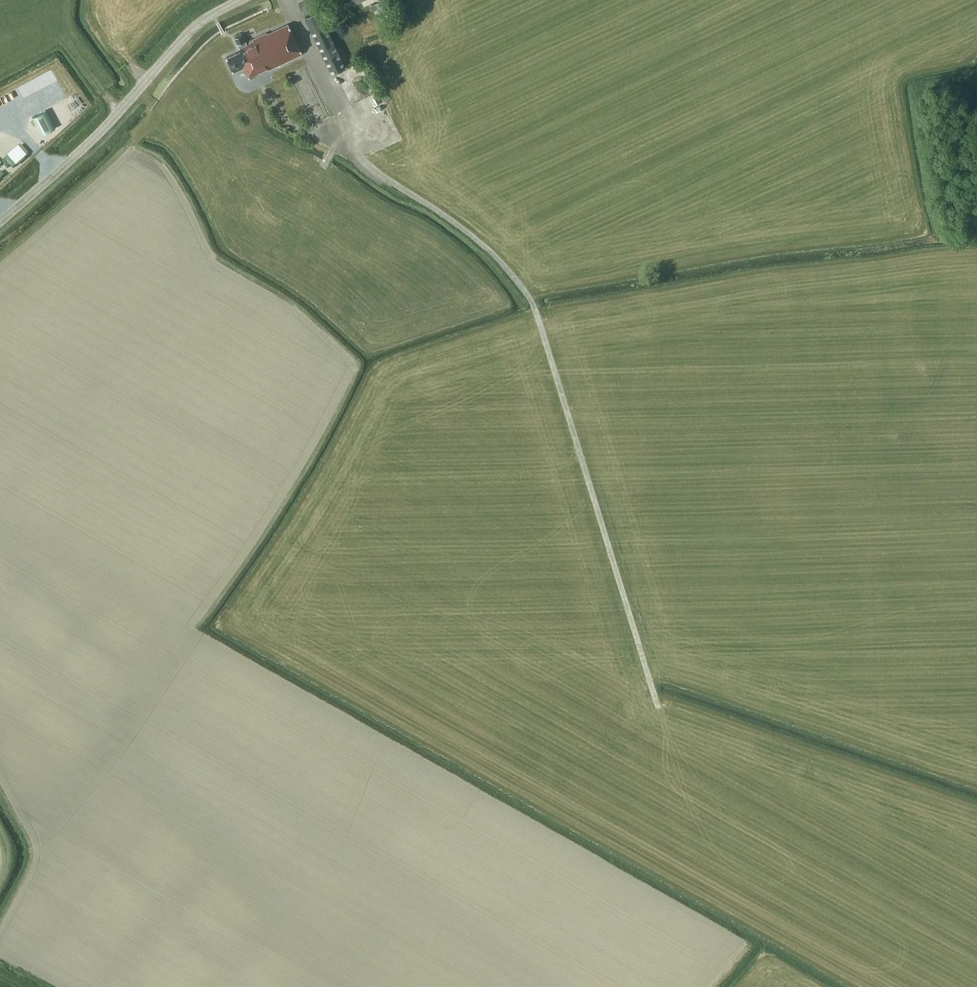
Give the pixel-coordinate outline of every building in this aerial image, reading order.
[(312,0),(306,0),(299,3),(304,15),(316,9),(312,0)] [(332,72),(345,66),(318,9),(305,16),(332,72)] [(303,54),(289,23),(268,33),(267,32),(247,41),(243,33),(235,37),(240,49),(226,56),(233,71),(244,66),(249,78),(303,54)] [(21,146),(5,160),(13,169),(29,155),(21,146)]
